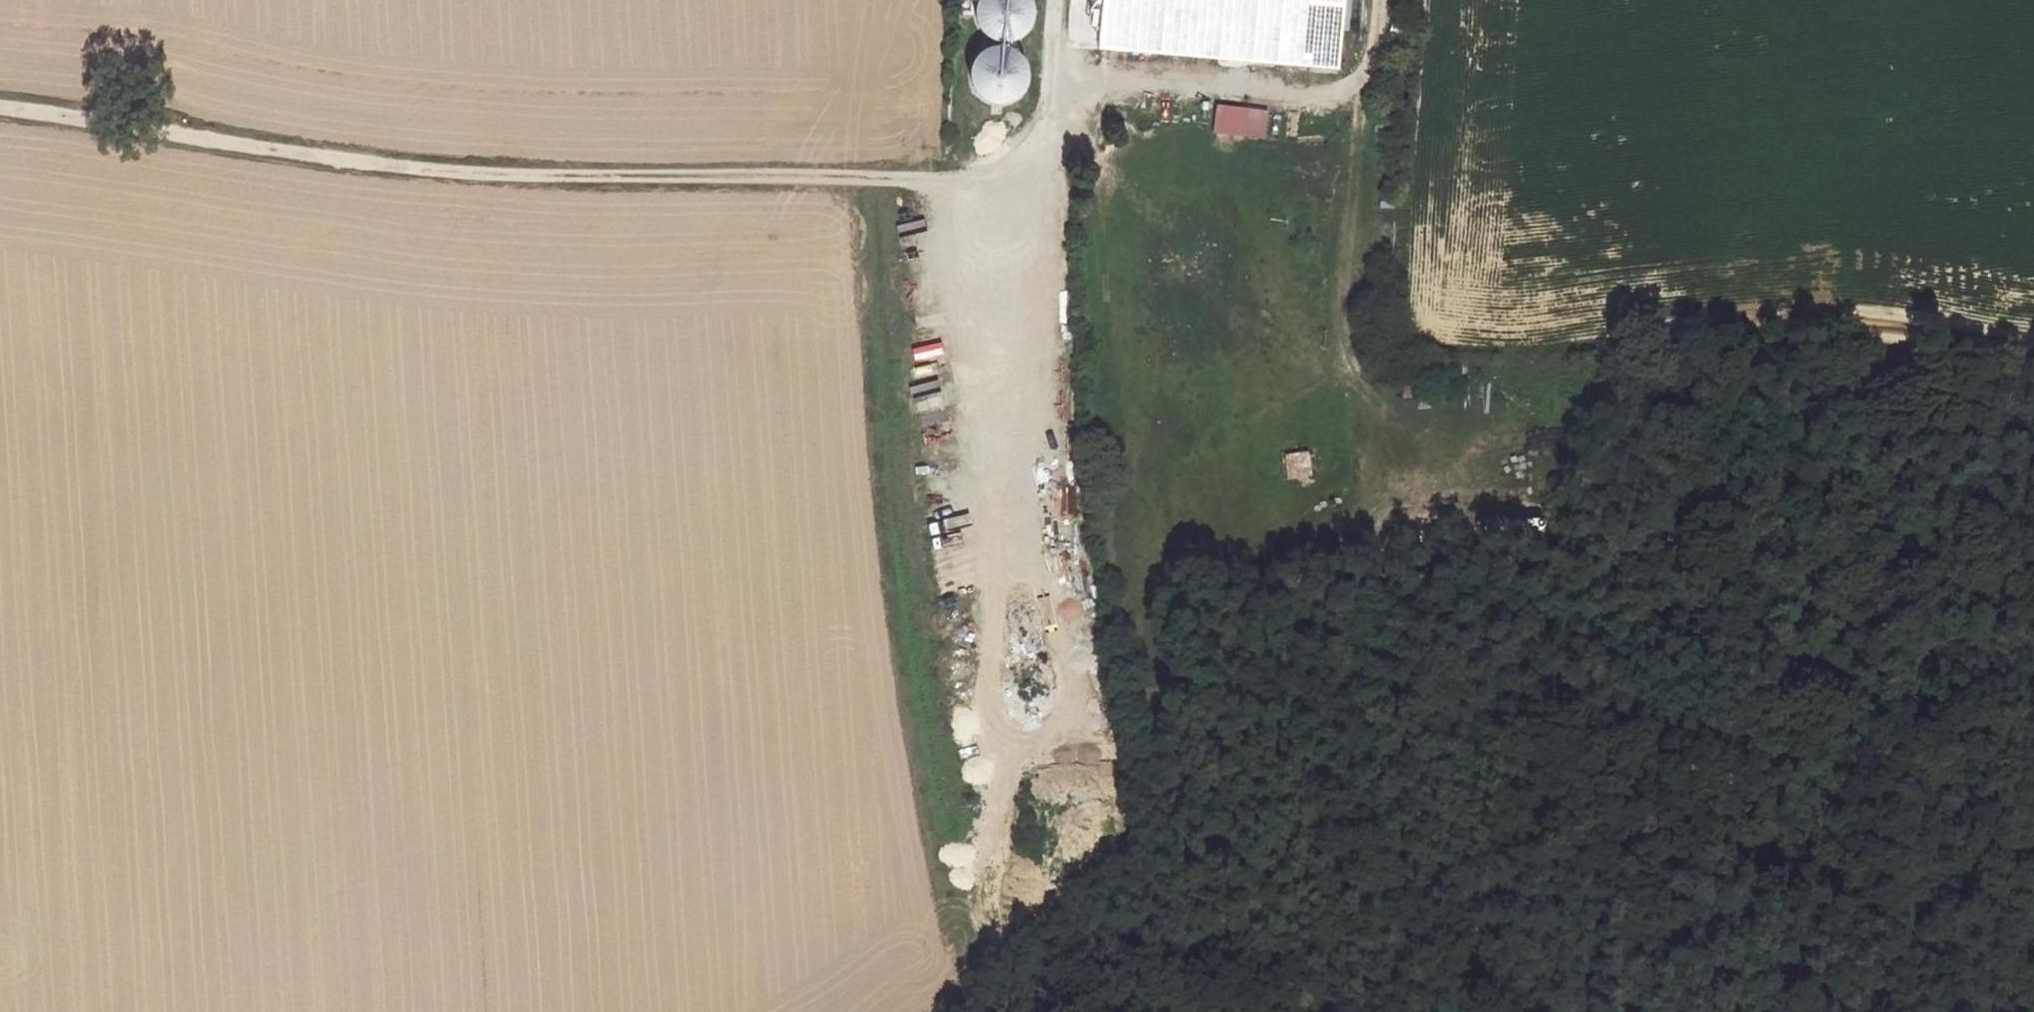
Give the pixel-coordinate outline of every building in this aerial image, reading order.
[(1045,97),(1021,34),(1046,24),(1037,0),(989,0),(985,2),(1005,53),(981,62),(1001,113),(1045,97)] [(1104,41),(1342,64),(1349,0),(1108,0),(1104,41)] [(1217,110),(1215,133),(1242,135),(1244,112),(1217,110)] [(1306,450),(1283,453),(1286,478),(1309,476),(1306,450)]
